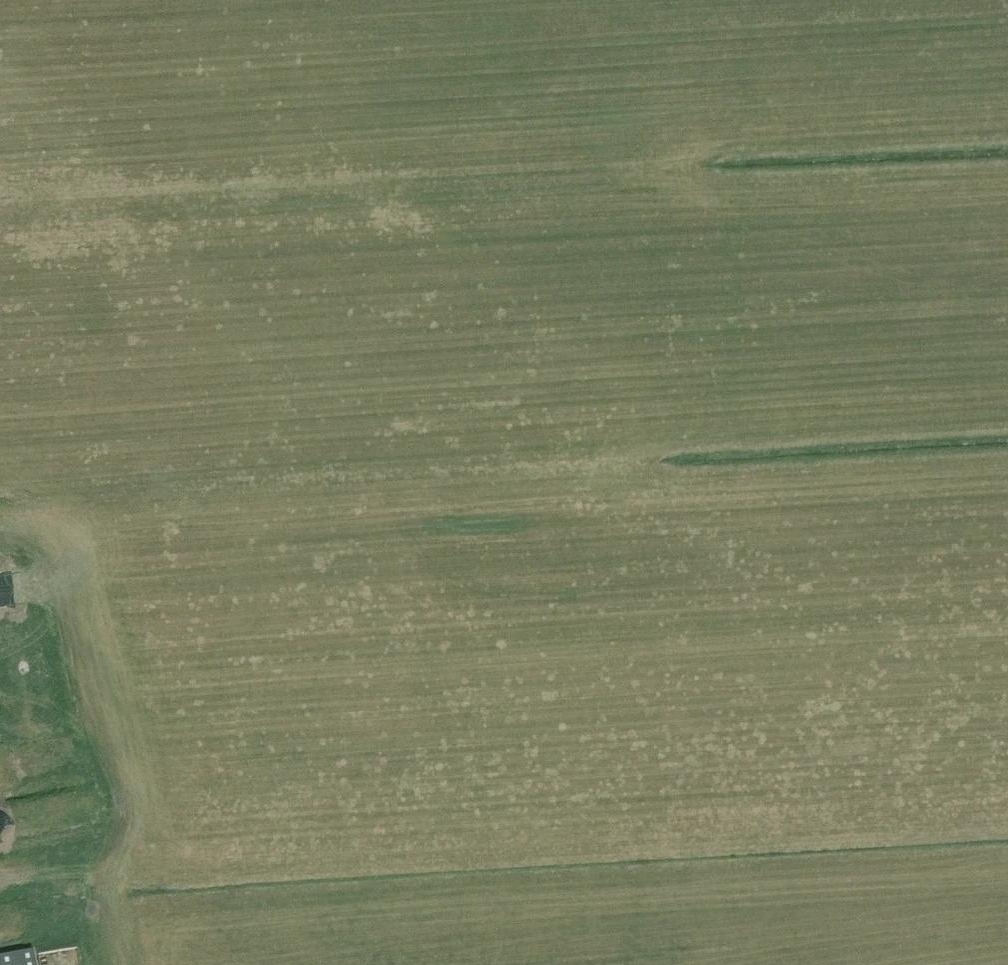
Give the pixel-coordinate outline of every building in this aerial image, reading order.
[(0,960),(0,964),(36,964),(34,954),(0,960)]
